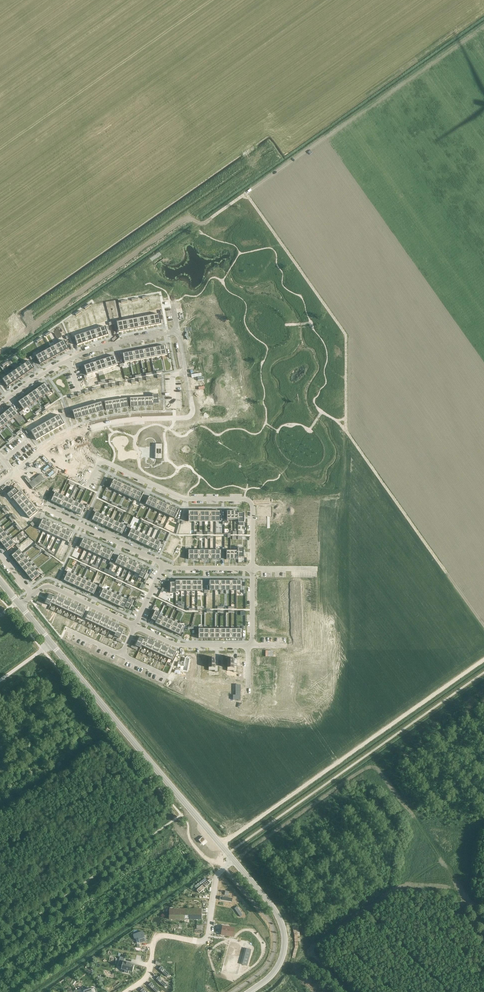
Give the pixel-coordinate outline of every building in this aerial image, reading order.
[(215,317),(211,319),(211,321),(212,321),(213,324),(225,321),(224,318),(226,317),(224,312),(214,315),(215,317)] [(188,322),(186,323),(188,328),(198,325),(197,323),(201,321),(200,319),(199,319),(198,316),(187,319),(188,322)] [(106,327),(100,328),(103,337),(108,335),(106,327)] [(226,336),(223,339),(225,341),(225,340),(228,343),(237,335),(235,333),(236,332),(233,328),(225,334),(226,336)] [(204,330),(194,336),(196,339),(194,340),(197,344),(206,339),(205,337),(208,334),(207,332),(206,332),(204,330)] [(80,335),(74,337),(77,345),(83,344),(80,335)] [(64,340),(60,343),(64,352),(69,349),(64,340)] [(240,340),(232,348),(234,351),(233,351),(236,353),(239,350),(240,352),(248,345),(244,341),(243,342),(240,340)] [(209,343),(200,349),(203,353),(205,352),(207,355),(216,348),(214,345),(215,344),(213,342),(210,345),(209,343)] [(60,343),(55,346),(59,354),(64,352),(60,343)] [(55,346),(50,348),(55,357),(59,354),(55,346)] [(50,348),(45,351),(50,359),(55,357),(50,348)] [(45,351),(41,354),(45,362),(50,359),(45,351)] [(217,353),(208,359),(212,364),(213,362),(215,365),(225,358),(223,355),(222,352),(218,355),(217,353)] [(41,354),(36,356),(40,365),(45,362),(41,354)] [(115,356),(110,357),(113,367),(118,365),(115,356)] [(110,357),(105,359),(108,368),(113,367),(110,357)] [(105,359),(100,361),(103,370),(108,368),(105,359)] [(29,361),(25,364),(30,372),(35,368),(29,361)] [(100,361),(94,363),(97,372),(103,370),(100,361)] [(229,361),(219,367),(221,370),(219,371),(222,376),(231,370),(230,368),(233,366),(232,363),(231,364),(229,361)] [(94,363),(89,364),(92,373),(97,372),(94,363)] [(25,364),(20,367),(26,375),(30,372),(25,364)] [(89,364),(84,366),(87,375),(92,373),(89,364)] [(20,367),(16,370),(21,378),(26,375),(20,367)] [(16,370),(11,373),(17,381),(21,378),(16,370)] [(11,373),(7,376),(12,384),(17,381),(11,373)] [(7,376),(2,380),(8,387),(12,384),(7,376)] [(226,378),(222,381),(227,390),(229,389),(231,392),(234,391),(233,390),(236,388),(230,378),(227,380),(226,378)] [(45,383),(41,387),(46,394),(50,391),(45,383)] [(41,387),(36,390),(41,397),(46,394),(41,387)] [(214,388),(210,391),(215,400),(217,398),(220,402),(222,400),(222,399),(224,398),(218,388),(215,390),(214,388)] [(36,390),(32,393),(37,400),(41,397),(36,390)] [(32,393),(27,396),(32,403),(37,400),(32,393)] [(202,394),(197,396),(201,406),(203,405),(205,409),(208,408),(207,407),(211,406),(206,395),(203,396),(202,394)] [(27,396),(23,399),(28,407),(32,403),(27,396)] [(241,400),(239,403),(250,409),(251,407),(253,408),(256,403),(247,398),(246,400),(242,397),(240,400),(241,400)] [(23,399),(18,402),(23,410),(28,407),(23,399)] [(232,405),(229,407),(232,411),(230,412),(236,420),(240,417),(239,416),(242,414),(235,404),(232,406),(232,405)] [(12,407),(8,410),(14,418),(19,414),(12,407)] [(8,410),(4,414),(10,421),(14,418),(8,410)] [(217,414),(215,415),(217,419),(215,420),(220,429),(225,427),(224,425),(227,423),(221,413),(218,415),(217,414)] [(0,417),(6,425),(10,421),(4,414),(0,417)] [(59,415),(55,418),(60,427),(65,424),(59,415)] [(55,418),(50,420),(55,430),(60,427),(55,418)] [(50,420),(45,423),(50,432),(55,430),(50,420)] [(45,423),(40,426),(46,435),(50,432),(45,423)] [(40,426),(36,428),(41,438),(46,435),(40,426)] [(36,428),(31,431),(36,440),(41,438),(36,428)] [(114,479),(110,488),(115,490),(119,481),(114,479)] [(119,481),(115,490),(120,493),(124,484),(119,481)] [(124,484),(120,493),(125,495),(129,486),(124,484)] [(129,486),(125,495),(129,497),(134,488),(129,486)] [(15,488),(7,494),(11,499),(12,498),(19,492),(15,488)] [(134,488),(129,497),(134,499),(138,491),(134,488)] [(19,492),(12,498),(16,502),(24,495),(21,491),(19,492)] [(138,491),(134,499),(139,502),(144,493),(138,491)] [(55,492),(51,501),(56,503),(60,495),(55,492)] [(24,495),(16,502),(19,506),(27,499),(24,495)] [(60,495),(56,503),(61,506),(65,497),(60,495)] [(149,496),(145,505),(150,507),(155,498),(149,496)] [(65,497),(61,506),(66,508),(70,499),(65,497)] [(155,498),(150,507),(155,509),(159,500),(155,498)] [(27,499),(19,506),(23,510),(31,503),(27,499)] [(70,499),(66,508),(71,510),(75,502),(70,499)] [(159,500),(155,509),(160,512),(164,503),(159,500)] [(75,502),(71,510),(76,513),(80,504),(75,502)] [(31,503),(23,510),(26,514),(34,508),(31,503)] [(164,503),(160,512),(165,514),(169,505),(164,503)] [(80,504),(76,513),(81,515),(85,506),(80,504)] [(169,505),(165,514),(170,516),(174,507),(169,505)] [(174,507),(170,516),(175,519),(179,510),(174,507)] [(259,507),(259,515),(271,515),(271,507),(259,507)] [(34,508),(26,514),(30,519),(38,512),(34,508)] [(96,512),(92,520),(97,523),(101,514),(96,512)] [(101,514),(97,523),(102,525),(106,517),(101,514)] [(106,517),(102,525),(107,527),(111,519),(106,517)] [(43,519),(38,528),(44,530),(48,522),(43,519)] [(111,519),(107,527),(112,530),(116,521),(111,519)] [(116,521),(112,530),(117,532),(120,524),(116,521)] [(48,522),(44,530),(48,533),(53,524),(48,522)] [(53,524),(48,533),(53,535),(57,526),(53,524)] [(120,524),(117,532),(122,534),(126,526),(120,524)] [(57,526),(53,535),(58,537),(62,528),(57,526)] [(62,528),(58,537),(63,540),(67,532),(67,531),(62,528)] [(131,529),(128,537),(133,539),(137,531),(131,529)] [(67,532),(63,540),(68,542),(72,533),(67,531),(67,532)] [(137,531),(133,539),(138,542),(141,533),(137,531)] [(263,534),(263,548),(266,548),(266,550),(272,551),(272,532),(265,532),(265,534),(263,534)] [(141,533),(138,542),(142,544),(146,536),(141,533)] [(8,536),(0,542),(4,546),(11,540),(8,536)] [(146,536),(142,544),(147,546),(151,538),(146,536)] [(83,538),(80,547),(85,549),(89,541),(83,538)] [(151,538),(147,546),(152,549),(156,540),(151,538)] [(11,540),(4,546),(7,551),(15,545),(11,540)] [(156,540),(152,549),(157,551),(161,543),(156,540)] [(89,541),(85,549),(90,551),(93,543),(89,541)] [(93,543),(90,551),(94,554),(98,545),(93,543)] [(98,545),(94,554),(99,556),(103,548),(98,545)] [(103,548),(99,556),(104,558),(108,550),(103,548)] [(19,550),(12,556),(15,560),(23,554),(19,550)] [(108,550),(104,558),(109,561),(113,552),(108,550)] [(23,554),(15,560),(19,564),(26,558),(23,554)] [(119,555),(115,563),(120,566),(124,558),(119,555)] [(26,558),(19,564),(22,568),(29,562),(26,558)] [(124,558),(120,566),(125,568),(129,560),(124,558)] [(129,560),(125,568),(130,570),(134,562),(129,560)] [(29,562),(22,568),(25,573),(33,566),(29,562)] [(134,562),(130,570),(135,573),(139,564),(134,562)] [(139,564),(135,573),(140,575),(143,568),(144,567),(139,564)] [(33,566),(25,573),(29,577),(36,571),(33,566)] [(140,575),(139,577),(144,579),(148,571),(143,568),(140,575)] [(36,571),(29,577),(32,581),(40,575),(36,571)] [(68,572),(64,581),(69,583),(73,574),(68,572)] [(73,574),(69,583),(74,585),(78,576),(73,574)] [(78,576),(74,585),(79,588),(83,579),(78,576)] [(83,579),(79,588),(83,590),(88,581),(83,579)] [(88,581),(83,590),(88,592),(92,583),(88,581)] [(92,583),(88,592),(93,595),(98,586),(92,583)] [(103,588),(99,597),(104,600),(109,591),(103,588)] [(109,591),(104,600),(109,602),(113,593),(109,591)] [(113,593),(109,602),(114,604),(118,595),(113,593)] [(118,595),(114,604),(119,607),(123,599),(123,598),(118,595)] [(123,599),(119,607),(124,609),(125,607),(128,600),(123,598),(123,599)] [(128,600),(125,607),(130,609),(134,601),(129,598),(128,600)] [(155,611),(151,619),(156,622),(160,615),(160,613),(155,611)] [(156,622),(155,624),(160,626),(164,617),(160,615),(156,622)] [(164,617),(160,626),(165,628),(169,619),(164,617)] [(169,619),(165,628),(170,631),(174,622),(169,619)] [(174,622),(170,631),(175,633),(179,624),(174,622)] [(179,624),(175,633),(180,635),(184,626),(179,624)] [(178,662),(177,667),(180,667),(180,670),(187,672),(190,659),(185,658),(184,661),(181,661),(181,662),(178,662)] [(208,658),(208,671),(214,671),(214,672),(218,672),(218,666),(215,666),(215,658),(209,658),(208,658)] [(227,658),(227,671),(233,671),(233,672),(237,672),(237,666),(234,666),(234,658),(228,658),(227,658)] [(208,880),(197,890),(199,893),(210,883),(208,880)] [(237,905),(234,907),(240,915),(243,914),(237,905)] [(174,908),(174,919),(200,919),(200,908),(174,908)] [(223,926),(221,935),(233,937),(234,928),(223,926)] [(142,931),(134,935),(135,939),(138,938),(140,943),(146,941),(142,931)] [(123,962),(121,969),(125,970),(124,972),(128,973),(129,971),(133,972),(134,965),(130,964),(130,963),(127,962),(127,963),(123,962)] [(161,966),(159,969),(167,977),(169,974),(161,966)] [(158,976),(156,979),(165,987),(167,984),(158,976)] [(148,985),(156,991),(158,991),(159,991),(151,982),(148,985)] [(277,991),(294,991),(295,991),(289,983),(277,991)]
